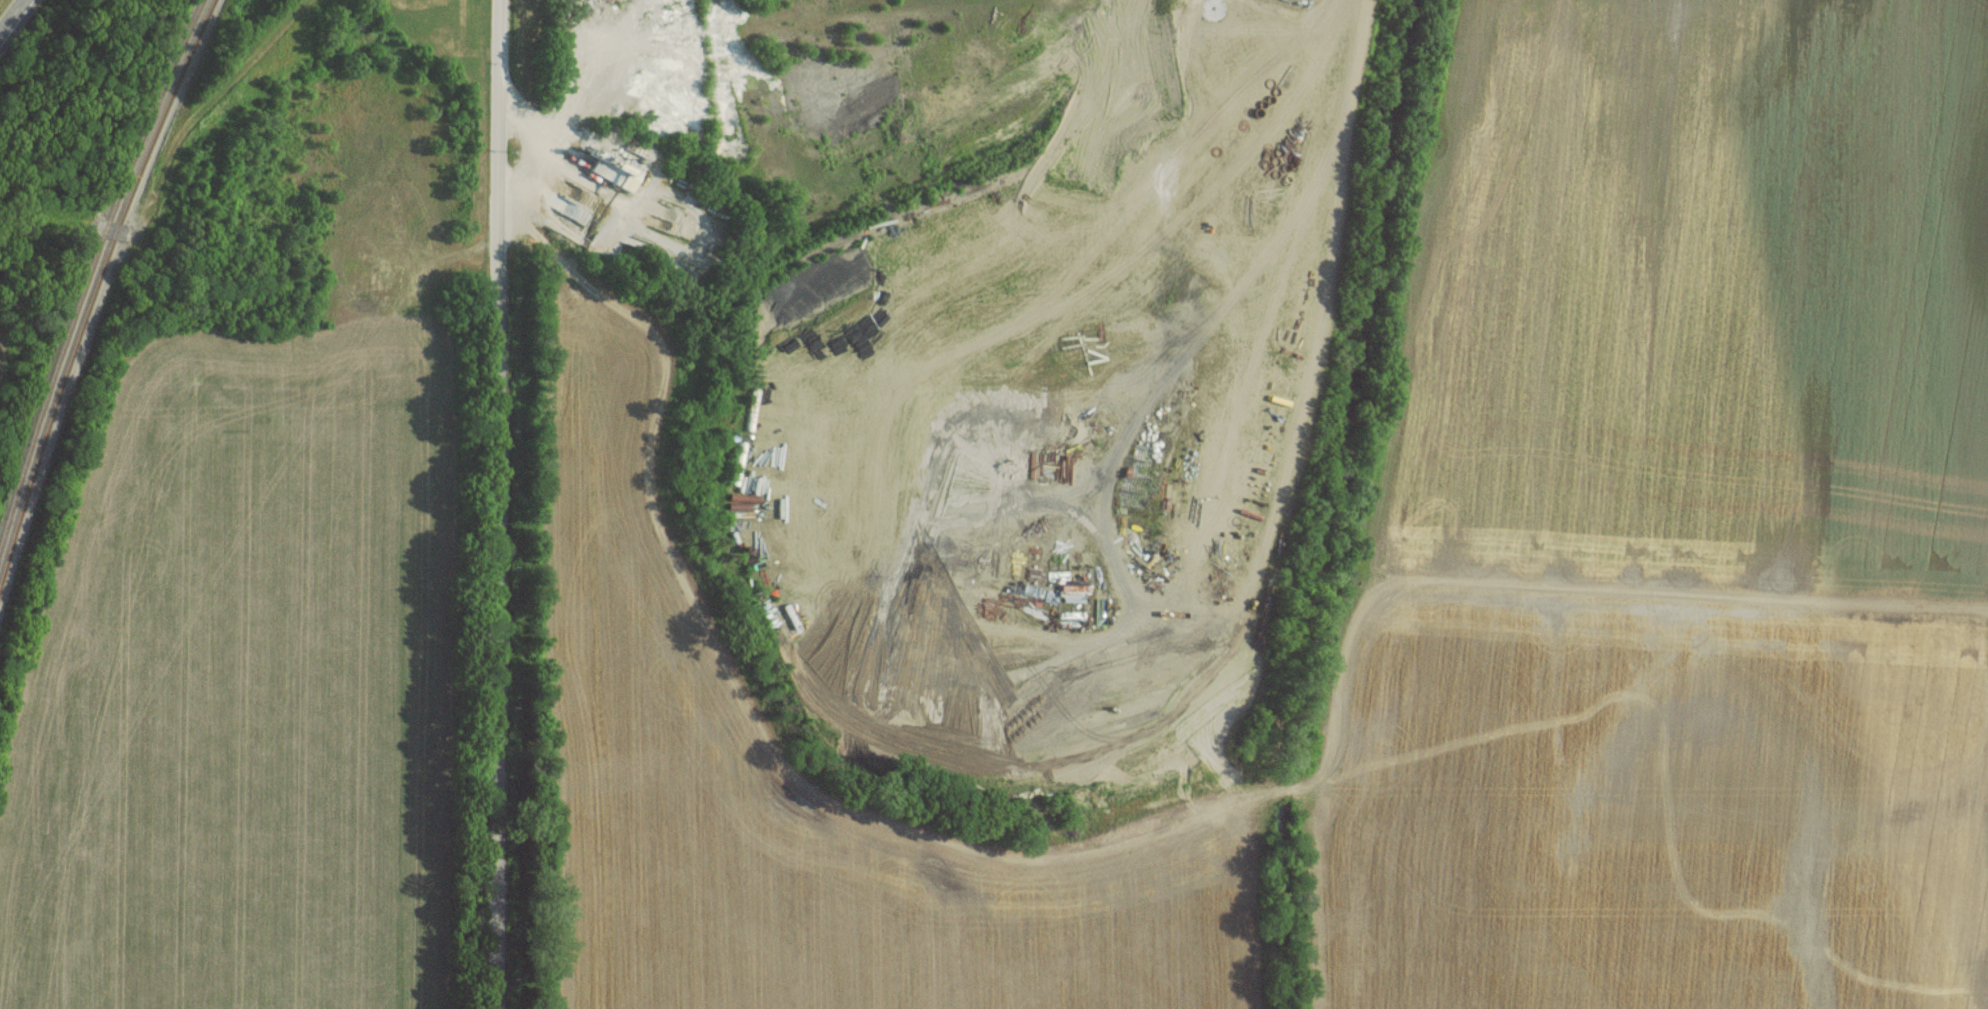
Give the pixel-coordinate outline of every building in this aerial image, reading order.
[(587,172),(613,181),(611,185),(630,192),(639,164),(627,159),(625,165),(610,160),(608,166),(591,160),(587,172)]
